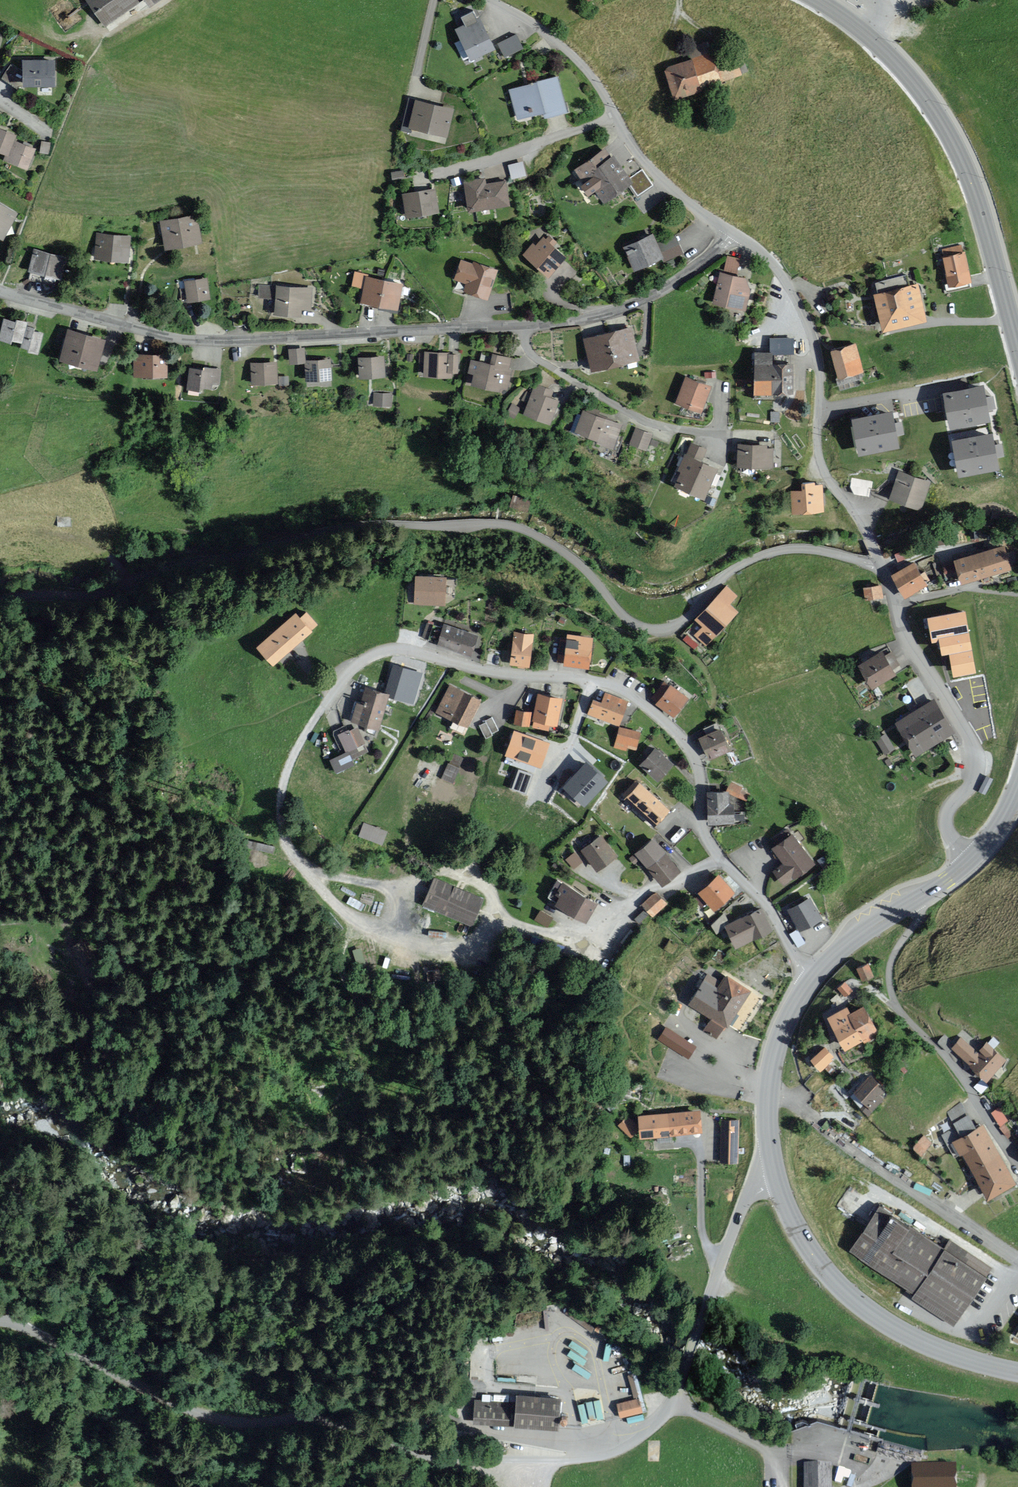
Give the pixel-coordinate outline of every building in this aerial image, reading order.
[(105,26),(141,0),(86,0),(105,26)] [(496,46),(481,18),(456,30),(474,63),(499,50),(504,60),(523,50),(515,36),(496,46)] [(720,68),(711,42),(688,50),(692,60),(667,69),(678,100),(746,75),(741,60),(720,68)] [(54,87),(54,61),(23,61),(23,87),(54,87)] [(566,113),(556,77),(507,90),(516,121),(542,113),(544,119),(566,113)] [(460,111),(413,101),(406,132),(417,135),(417,131),(453,139),(460,111)] [(17,135),(0,129),(0,152),(6,154),(4,160),(30,169),(37,149),(15,141),(17,135)] [(49,144),(40,143),(39,153),(48,154),(49,144)] [(610,158),(603,149),(573,170),(591,195),(597,190),(607,204),(626,190),(632,197),(649,185),(639,170),(629,177),(614,155),(610,158)] [(523,160),(509,163),(512,177),(527,174),(523,160)] [(449,197),(444,173),(412,180),(417,203),(449,197)] [(482,180),(462,183),(467,212),(509,205),(505,181),(483,185),(482,180)] [(0,204),(0,237),(4,239),(18,214),(0,204)] [(204,244),(198,215),(161,222),(166,251),(204,244)] [(659,244),(654,233),(625,247),(637,271),(664,258),(665,261),(682,253),(674,236),(659,244)] [(130,237),(97,234),(95,259),(128,262),(130,237)] [(568,257),(544,237),(537,246),(534,243),(524,255),(550,278),(568,257)] [(745,251),(732,248),(729,261),(742,264),(745,251)] [(66,257),(33,249),(27,271),(60,279),(66,257)] [(964,253),(943,257),(949,285),(970,281),(964,253)] [(487,300),(497,271),(472,263),(471,266),(460,262),(453,282),(466,286),(464,292),(487,300)] [(363,304),(399,310),(404,284),(369,278),(369,275),(355,273),(352,288),(365,290),(363,304)] [(748,312),(753,292),(744,278),(722,273),(714,304),(748,312)] [(210,299),(206,278),(185,282),(188,302),(210,299)] [(312,285),(275,282),(275,288),(259,287),(258,296),(276,297),(275,313),(303,314),(303,309),(311,309),(312,285)] [(917,285),(874,295),(883,332),(926,322),(917,285)] [(26,342),(29,326),(30,322),(20,320),(19,321),(6,318),(2,338),(16,342),(16,340),(26,342)] [(43,353),(47,333),(38,331),(39,328),(29,326),(26,342),(25,346),(33,348),(33,351),(43,353)] [(639,358),(630,326),(583,339),(592,371),(639,358)] [(98,372),(105,341),(68,332),(61,362),(98,372)] [(151,348),(162,350),(163,339),(153,337),(151,348)] [(771,350),(795,350),(795,337),(771,337),(771,350)] [(861,374),(853,345),(830,351),(839,380),(861,374)] [(331,381),(330,360),(305,362),(304,349),(288,351),(289,365),(305,364),(307,382),(331,381)] [(452,376),(452,352),(425,352),(425,376),(452,376)] [(792,394),(793,363),(772,362),(772,353),(755,353),(754,394),(792,394)] [(168,375),(167,354),(134,355),(135,377),(168,375)] [(506,393),(511,359),(490,356),(488,364),(471,362),(469,375),(474,376),(472,388),(506,393)] [(385,378),(383,357),(358,360),(360,381),(385,378)] [(278,384),(276,362),(250,365),(252,386),(278,384)] [(218,386),(219,370),(198,369),(198,371),(189,370),(188,389),(213,391),(214,386),(218,386)] [(702,411),(712,384),(685,374),(675,401),(702,411)] [(551,399),(554,391),(533,385),(525,416),(553,424),(559,402),(551,399)] [(988,420),(982,388),(946,395),(952,427),(988,420)] [(392,406),(392,394),(376,394),(376,406),(392,406)] [(612,449),(621,426),(584,412),(577,432),(592,438),(590,441),(612,449)] [(782,422),(782,412),(773,412),(773,422),(782,422)] [(897,447),(891,414),(854,421),(860,454),(897,447)] [(646,450),(652,434),(636,428),(630,444),(646,450)] [(997,468),(991,436),(954,442),(960,475),(997,468)] [(703,451),(686,443),(675,470),(680,473),(674,486),(704,499),(717,469),(698,461),(703,451)] [(766,448),(738,447),(738,470),(771,471),(771,451),(766,451),(766,448)] [(928,483),(900,474),(891,499),(920,508),(928,483)] [(870,493),(871,480),(853,480),(853,492),(870,493)] [(828,511),(826,483),(806,484),(807,490),(793,490),(795,513),(828,511)] [(513,494),(511,505),(529,509),(531,498),(513,494)] [(1014,563),(1007,539),(956,554),(963,578),(1014,563)] [(898,560),(911,557),(909,550),(897,554),(898,560)] [(929,579),(916,555),(895,567),(908,591),(929,579)] [(443,582),(415,582),(416,603),(443,602),(443,582)] [(878,598),(877,586),(858,588),(860,600),(878,598)] [(738,598),(727,587),(696,619),(703,626),(695,635),(707,646),(739,612),(731,605),(738,598)] [(961,603),(929,609),(933,631),(939,630),(942,647),(949,645),(953,666),(973,661),(961,603)] [(318,626),(307,613),(302,618),(298,613),(258,648),(274,667),(315,632),(313,630),(318,626)] [(475,657),(481,635),(447,625),(441,646),(475,657)] [(532,669),(537,635),(516,632),(511,666),(532,669)] [(596,670),(600,640),(573,637),(573,640),(565,639),(561,662),(570,663),(570,666),(596,670)] [(879,656),(876,650),(850,665),(864,689),(890,673),(888,670),(896,666),(887,651),(879,656)] [(392,666),(386,691),(393,693),(391,700),(415,706),(423,675),(392,666)] [(694,696),(676,683),(661,705),(678,717),(694,696)] [(470,727),(484,700),(452,684),(439,711),(470,727)] [(391,700),(393,693),(386,691),(369,686),(365,703),(359,702),(354,721),(383,729),(391,700)] [(564,698),(539,693),(533,722),(558,727),(564,698)] [(631,703),(608,694),(605,702),(597,698),(590,714),(622,726),(631,703)] [(949,732),(927,698),(889,721),(911,755),(949,732)] [(533,713),(516,710),(514,725),(530,728),(533,713)] [(644,733),(622,727),(616,748),(628,751),(629,749),(639,752),(644,733)] [(371,754),(359,728),(340,736),(348,753),(334,759),(339,769),(371,754)] [(540,769),(550,743),(514,730),(504,756),(540,769)] [(730,750),(721,730),(698,741),(707,760),(730,750)] [(886,733),(876,740),(885,753),(895,747),(886,733)] [(676,764),(658,748),(643,764),(660,781),(676,764)] [(453,782),(464,758),(454,753),(443,777),(453,782)] [(608,783),(586,763),(562,788),(584,808),(608,783)] [(532,775),(518,770),(512,788),(526,793),(532,775)] [(672,811),(643,783),(628,799),(657,827),(672,811)] [(729,804),(729,796),(738,800),(743,789),(729,784),(726,792),(708,792),(709,824),(735,823),(734,803),(729,804)] [(817,866),(795,835),(772,851),(783,865),(774,872),(783,886),(794,878),(796,881),(817,866)] [(619,856),(604,836),(585,851),(600,871),(619,856)] [(683,870),(657,839),(639,854),(665,885),(683,870)] [(584,862),(576,852),(568,859),(576,869),(584,862)] [(641,860),(636,854),(631,859),(636,864),(641,860)] [(485,891),(437,873),(426,901),(475,919),(485,891)] [(737,892),(721,875),(701,894),(717,911),(737,892)] [(591,919),(601,902),(561,880),(551,898),(591,919)] [(669,904),(659,892),(645,905),(655,916),(669,904)] [(814,898),(791,910),(802,931),(825,919),(814,898)] [(653,917),(646,910),(637,919),(643,926),(653,917)] [(768,931),(757,910),(726,927),(737,948),(768,931)] [(554,917),(542,911),(537,920),(549,927),(554,917)] [(86,950),(76,941),(70,947),(80,956),(86,950)] [(872,964),(859,969),(864,980),(877,975),(872,964)] [(755,991),(728,975),(717,993),(705,986),(692,1006),(714,1020),(706,1032),(718,1040),(727,1027),(731,1029),(755,991)] [(857,994),(850,983),(840,989),(846,1000),(857,994)] [(852,1016),(848,1009),(829,1020),(847,1054),(865,1044),(866,1047),(882,1039),(865,1009),(852,1016)] [(656,1040),(690,1057),(698,1042),(664,1024),(656,1040)] [(954,1050),(991,1080),(1007,1060),(987,1044),(980,1053),(963,1039),(954,1050)] [(837,1061),(828,1050),(815,1061),(824,1072),(837,1061)] [(852,1097),(871,1113),(886,1096),(867,1080),(852,1097)] [(1017,1187),(1017,1180),(986,1126),(981,1128),(974,1116),(972,1117),(966,1106),(951,1115),(959,1128),(945,1137),(958,1158),(965,1154),(993,1202),(1017,1187)] [(993,1111),(1001,1124),(1007,1120),(999,1107),(993,1111)] [(705,1133),(703,1110),(642,1117),(645,1139),(705,1133)] [(641,1130),(629,1117),(620,1125),(632,1138),(641,1130)] [(741,1164),(740,1121),(721,1121),(722,1164),(741,1164)] [(920,1151),(932,1140),(925,1133),(913,1143),(920,1151)] [(957,1326),(995,1268),(952,1239),(946,1248),(883,1207),(854,1252),(918,1294),(915,1299),(957,1326)] [(562,1430),(564,1400),(518,1397),(518,1402),(478,1399),(476,1425),(562,1430)] [(643,1412),(640,1399),(619,1405),(623,1417),(643,1412)] [(602,1400),(579,1402),(581,1421),(603,1419),(602,1400)] [(958,1466),(915,1465),(914,1486),(958,1486),(958,1466)] [(834,1468),(807,1468),(808,1486),(835,1486),(834,1468)]
